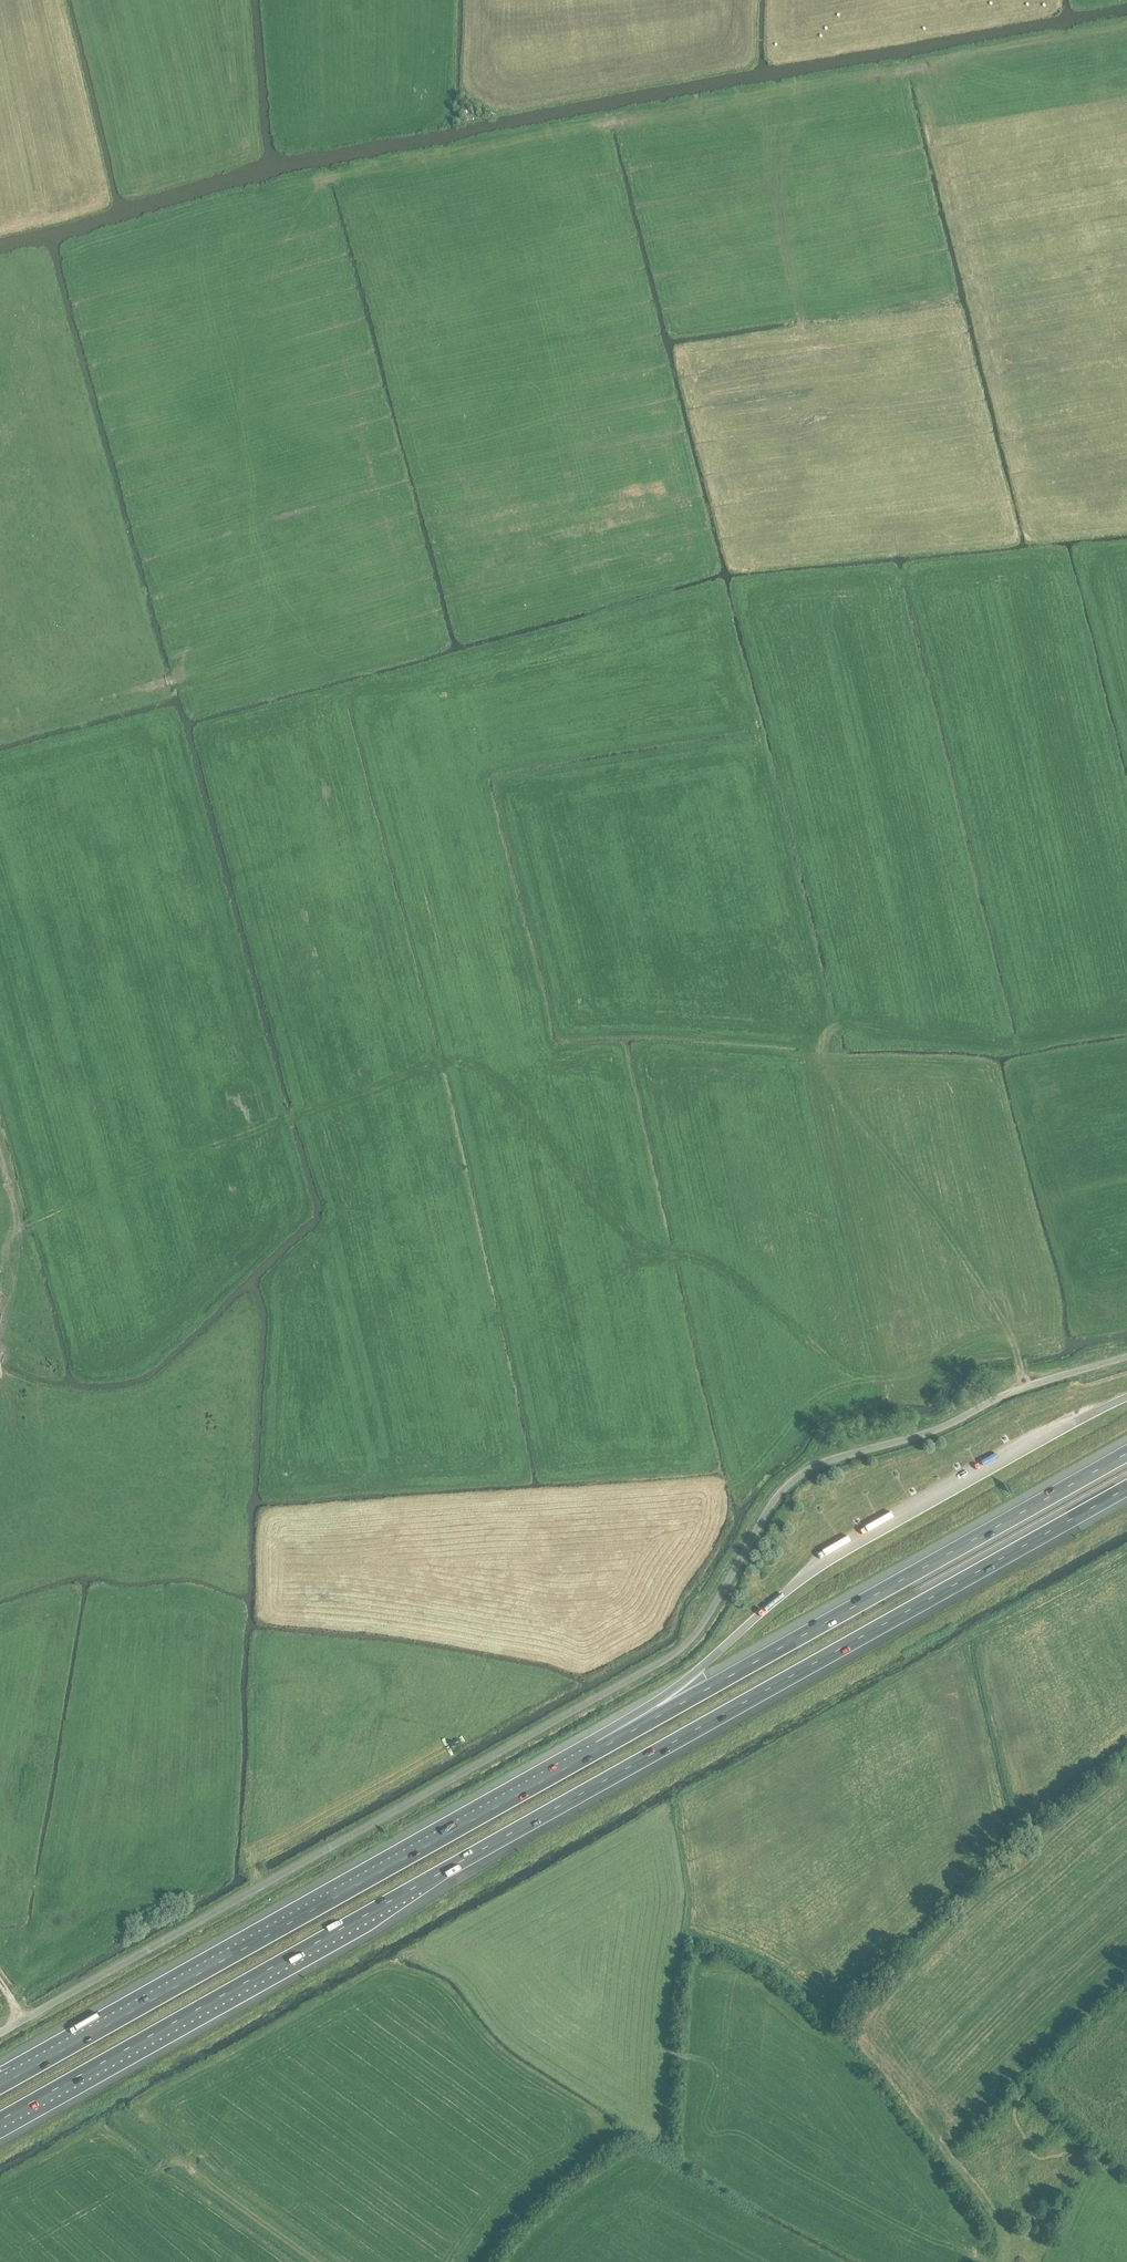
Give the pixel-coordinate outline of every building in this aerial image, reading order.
[(932,1483),(935,1490),(963,1477),(960,1470),(932,1483)] [(890,1509),(865,1520),(869,1528),(893,1516),(890,1509)] [(149,1924),(145,1915),(136,1919),(140,1928),(149,1924)]
